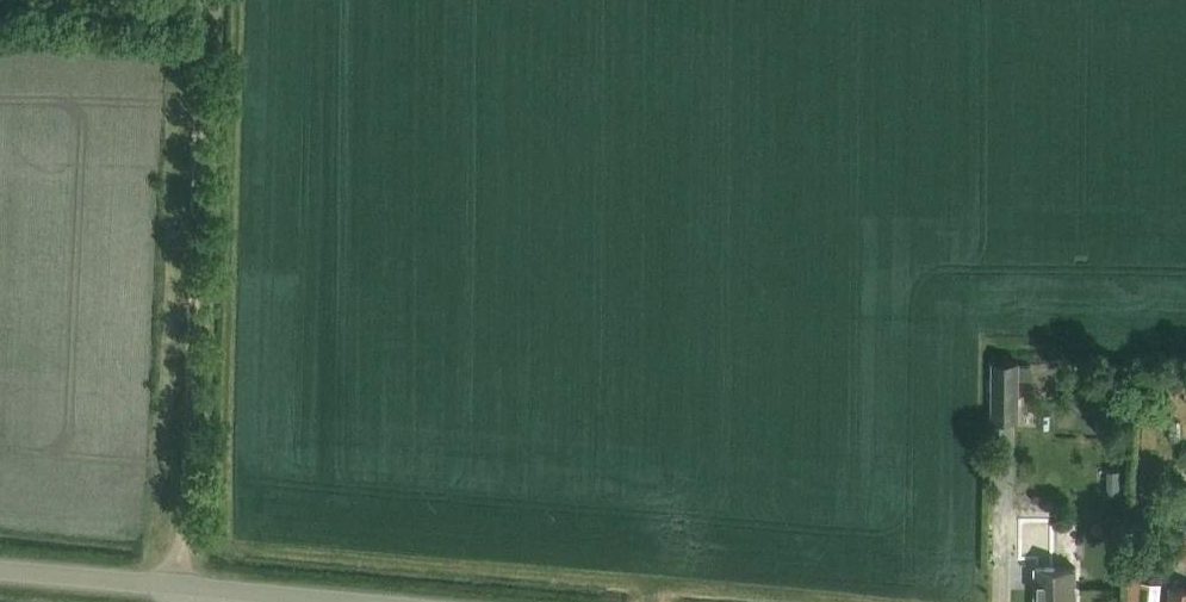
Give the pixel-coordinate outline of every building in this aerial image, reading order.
[(1019,418),(1019,360),(992,360),(991,418),(1019,418)] [(1031,364),(1019,364),(1019,378),(1025,378),(1031,378),(1031,364)] [(1133,497),(1132,511),(1142,512),(1143,498),(1133,497)] [(1018,520),(1019,560),(1034,560),(1034,601),(1074,601),(1074,566),(1055,566),(1054,520),(1018,520)] [(1176,562),(1185,562),(1185,543),(1176,543),(1176,562)] [(1130,564),(1128,581),(1137,582),(1137,580),(1141,580),(1142,565),(1130,564)] [(1160,582),(1141,580),(1137,580),(1137,582),(1135,601),(1158,601),(1160,582)] [(1170,583),(1169,601),(1185,601),(1185,585),(1170,583)]
